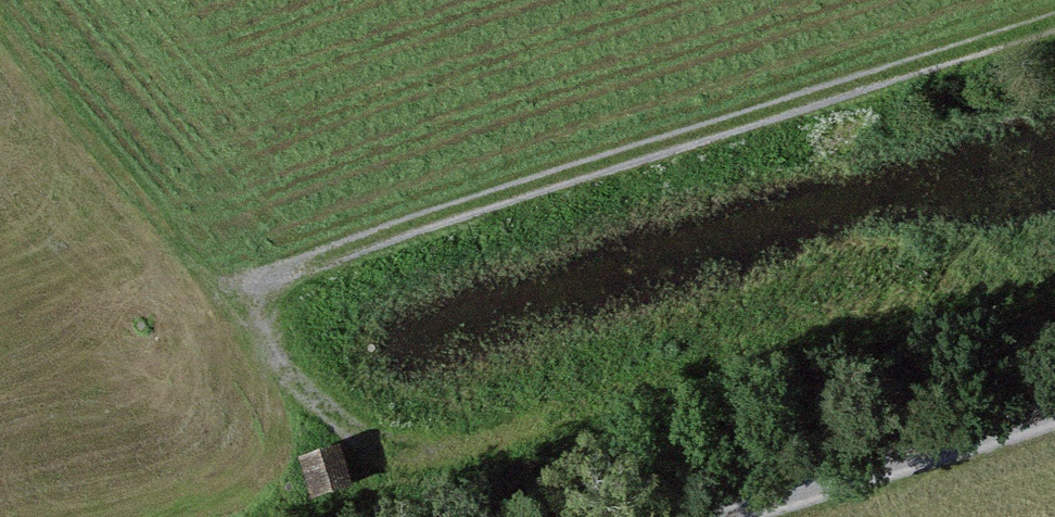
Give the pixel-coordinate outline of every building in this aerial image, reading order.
[(340,500),(327,452),(287,463),(300,511),(340,500)]
